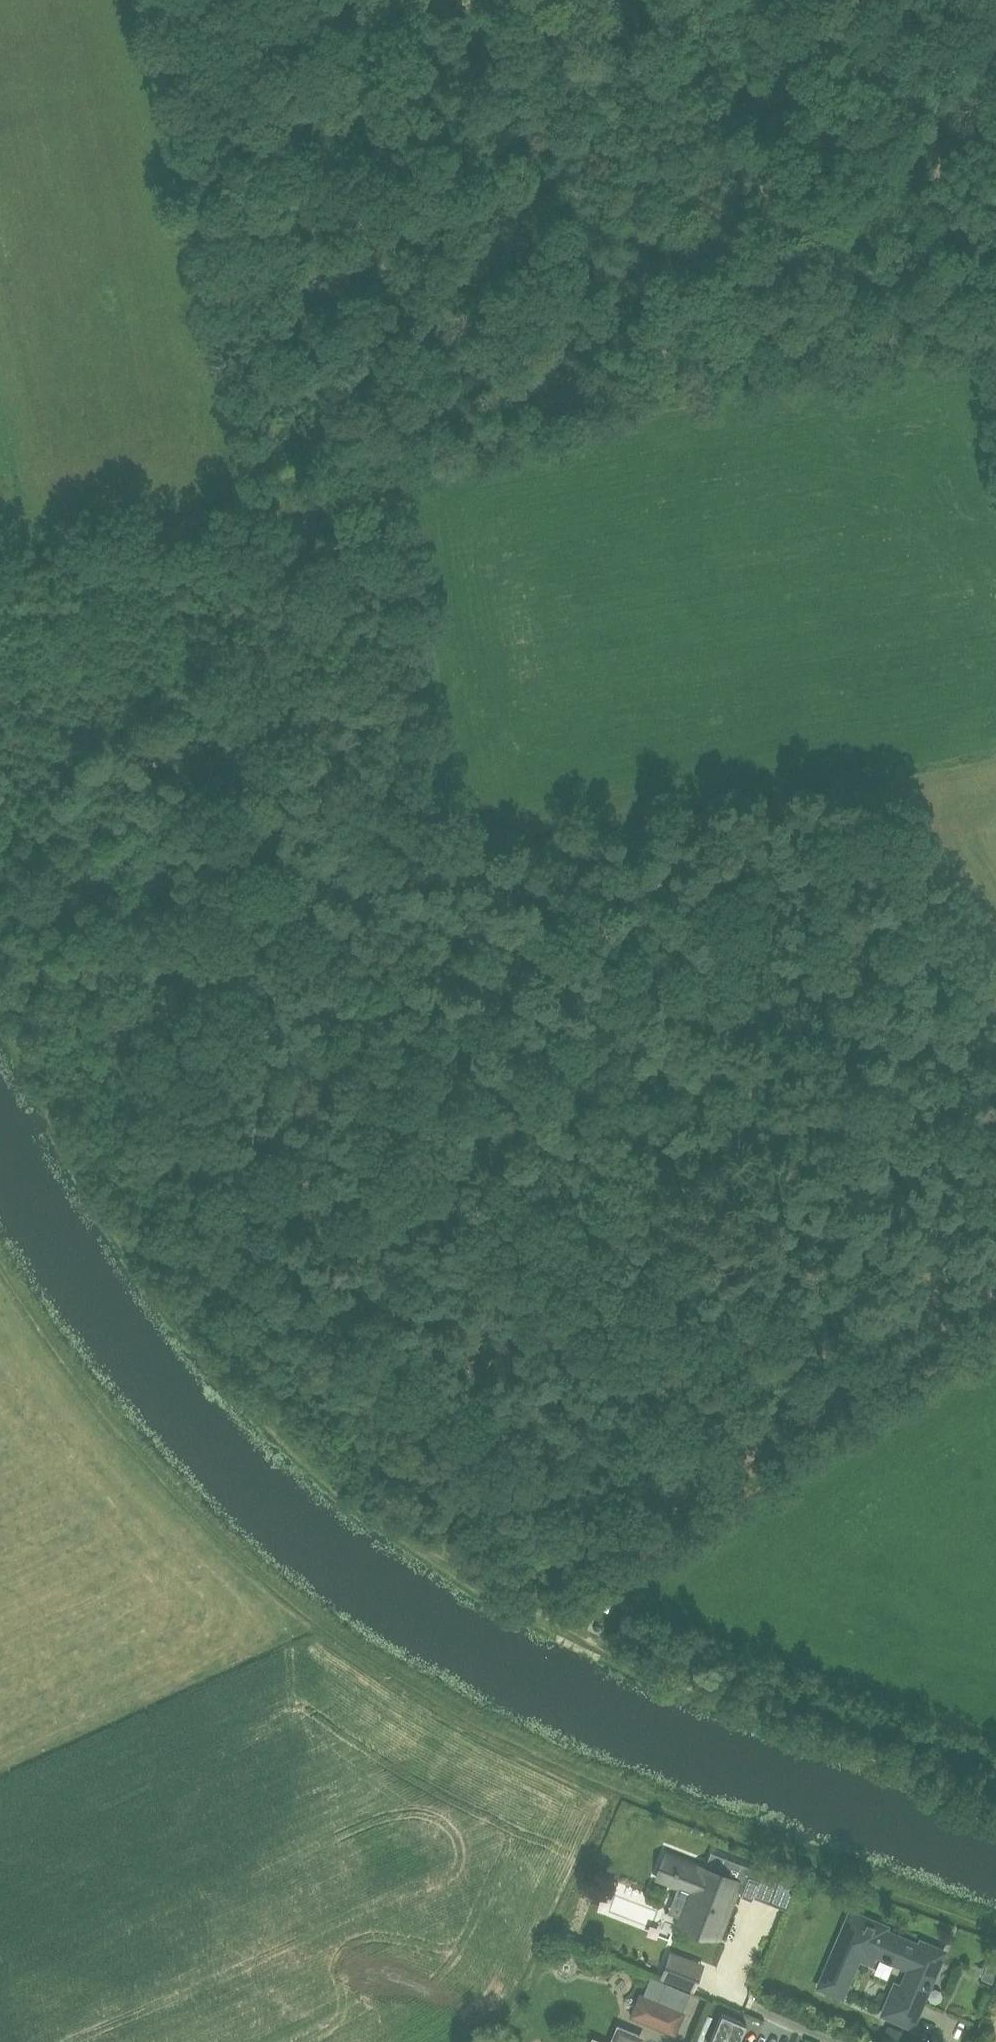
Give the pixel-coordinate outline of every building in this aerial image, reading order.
[(665,1854),(658,1875),(669,1880),(692,1888),(679,1921),(716,1935),(734,1888),(769,1901),(778,1877),(749,1866),(724,1856),(718,1872),(701,1865),(700,1867),(677,1859),(665,1854)] [(930,1982),(943,1951),(920,1942),(919,1944),(884,1929),(886,1926),(850,1910),(817,1986),(840,1997),(846,1982),(857,1955),(870,1961),(874,1952),(883,1956),(882,1958),(889,1962),(890,1959),(909,1967),(900,1987),(895,1985),(883,2014),(911,2027),(930,1982)] [(662,1978),(685,1987),(692,1990),(702,1965),(684,1958),(672,1954),(662,1978)] [(684,2013),(658,2002),(640,1994),(631,2016),(675,2035),(684,2013)] [(746,2024),(722,2014),(710,2041),(739,2041),(746,2024)] [(639,2035),(618,2027),(611,2041),(636,2041),(639,2035)]
